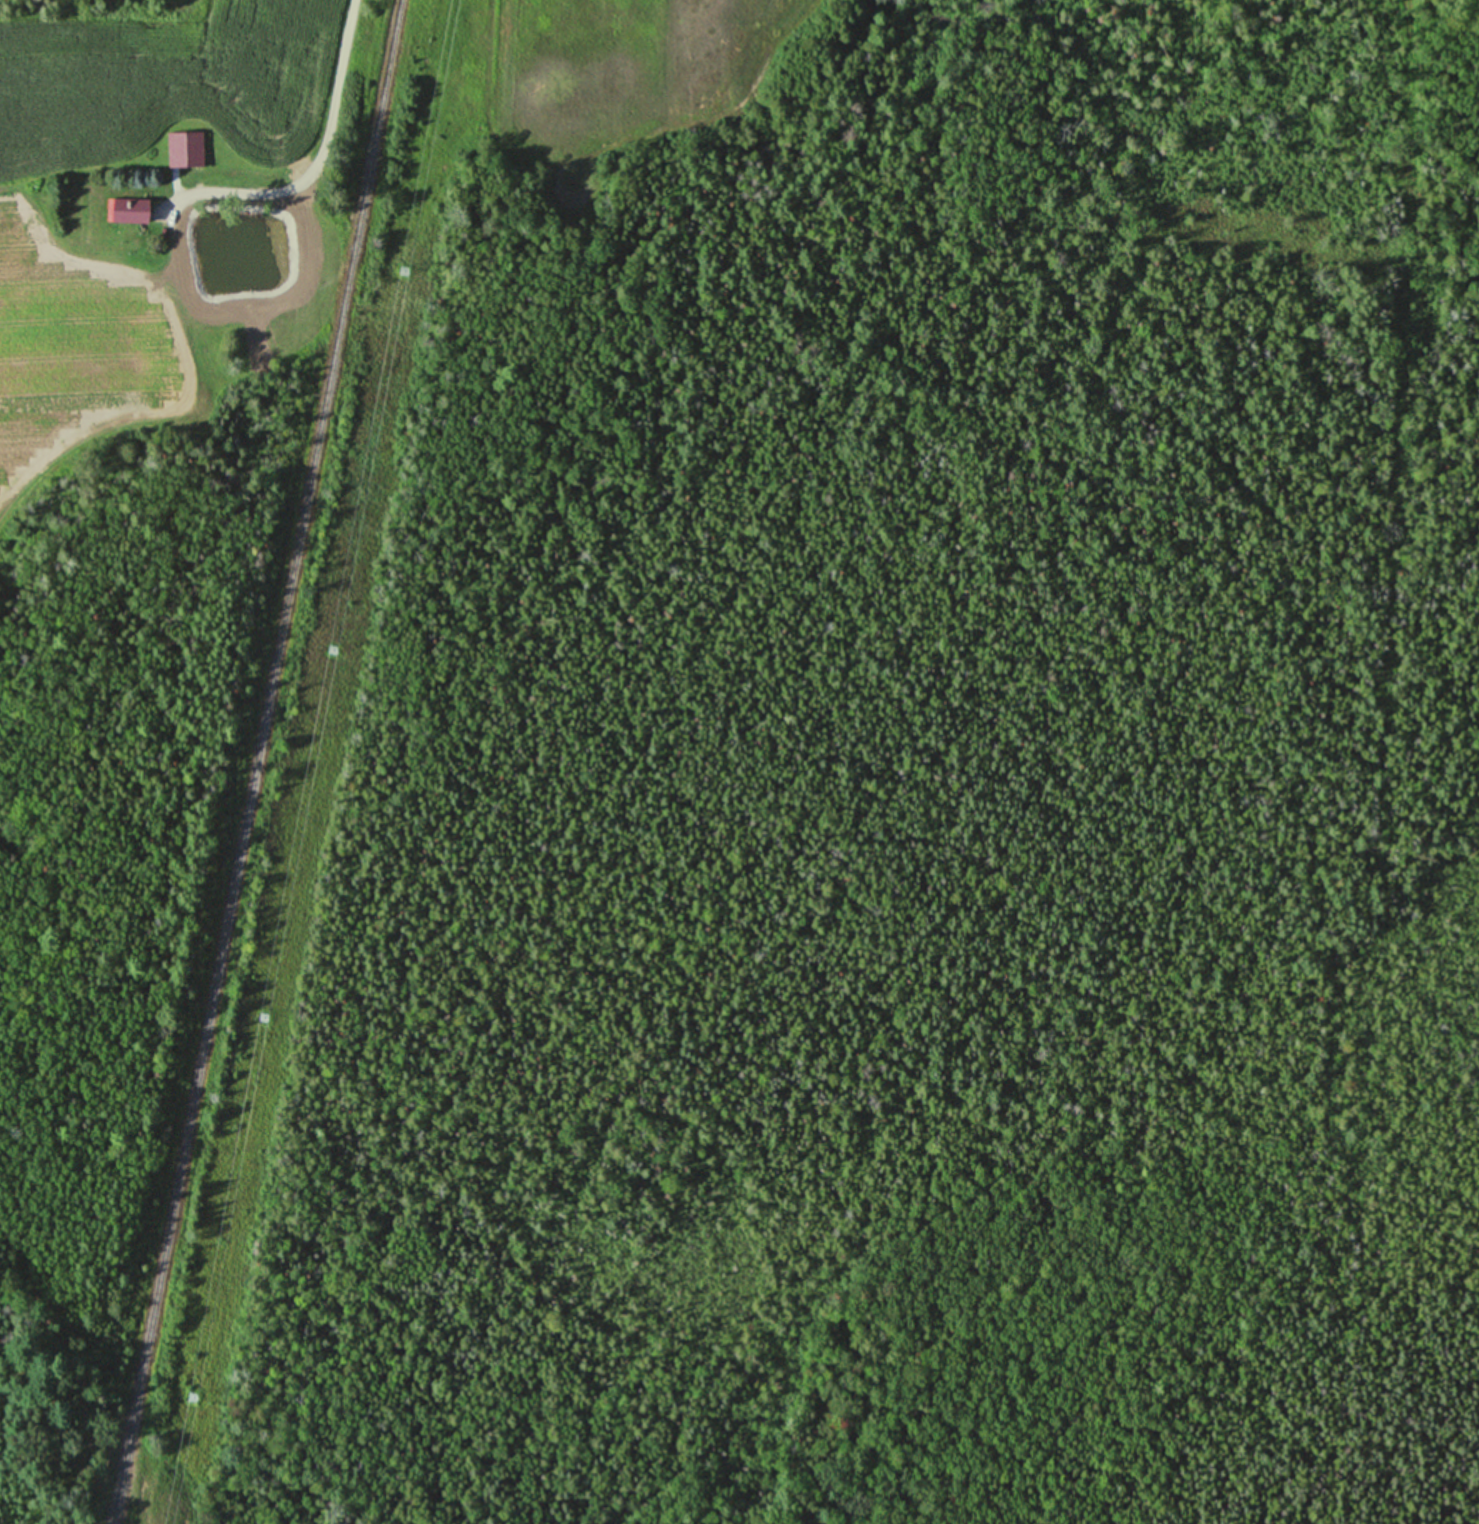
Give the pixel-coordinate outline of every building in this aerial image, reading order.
[(147,223),(147,200),(107,200),(107,223),(147,223)]
